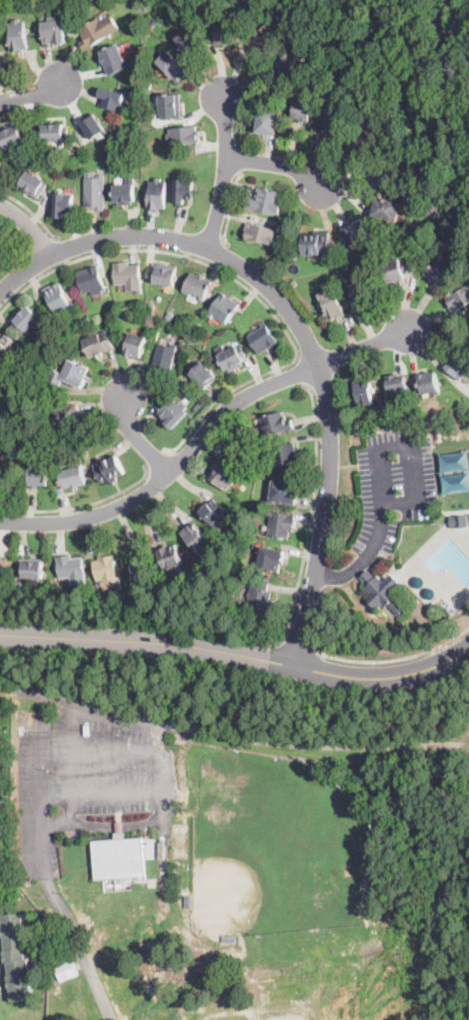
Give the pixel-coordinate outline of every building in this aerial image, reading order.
[(59,15),(60,21),(65,21),(67,43),(45,45),(42,22),(48,21),(47,16),(59,15)] [(112,15),(119,27),(120,28),(83,50),(79,42),(84,39),(78,29),(99,17),(101,20),(108,16),(109,17),(112,15)] [(12,50),(10,50),(9,21),(26,21),(27,50),(12,50)] [(262,56),(249,45),(267,23),(280,34),(262,56)] [(183,54),(173,37),(191,28),(200,45),(183,54)] [(118,71),(108,76),(98,52),(118,43),(128,67),(118,71)] [(176,80),(155,60),(166,48),(187,68),(176,80)] [(292,51),(294,56),(296,55),(299,62),(303,60),(307,70),(287,78),(286,78),(279,62),(287,59),(285,53),(292,51)] [(121,92),(122,89),(126,90),(121,112),(102,107),(105,98),(98,96),(100,87),(121,92)] [(181,117),(171,117),(171,119),(161,119),(161,102),(159,102),(159,97),(161,97),(161,95),(180,94),(181,117)] [(342,113),(337,129),(326,126),(328,121),(321,119),(329,94),(346,100),(342,113)] [(310,123),(309,124),(303,123),(304,119),(293,117),(297,99),(314,102),(310,123)] [(276,132),(276,134),(255,131),(258,109),(279,112),(276,132)] [(108,131),(103,135),(101,132),(92,139),(79,123),(92,112),(108,131)] [(63,123),(63,127),(68,126),(69,137),(64,137),(64,140),(51,141),(51,142),(46,142),(46,140),(43,140),(42,124),(63,123)] [(6,148),(0,134),(0,132),(17,124),(18,129),(24,126),(28,134),(17,139),(19,143),(6,148)] [(363,154),(361,156),(345,142),(360,125),(376,139),(363,154)] [(198,139),(199,142),(172,144),(172,140),(168,140),(167,133),(170,133),(170,128),(197,126),(198,139)] [(40,149),(35,151),(31,145),(35,142),(40,149)] [(136,144),(134,150),(128,148),(131,142),(136,144)] [(30,171),(31,169),(38,173),(37,175),(45,180),(45,181),(49,184),(45,191),(44,190),(39,199),(18,186),(28,169),(30,171)] [(95,178),(98,178),(98,174),(105,174),(105,211),(97,211),(97,209),(86,209),(85,177),(87,177),(87,171),(95,171),(95,178)] [(135,183),(135,185),(135,200),(132,200),(132,204),(119,204),(119,200),(114,200),(114,185),(116,185),(116,183),(124,183),(124,184),(128,184),(127,177),(134,177),(135,183)] [(162,178),(161,181),(166,181),(165,208),(160,208),(160,210),(154,210),(154,208),(146,208),(148,180),(156,180),(156,178),(162,178)] [(193,199),(184,199),(183,206),(178,206),(178,202),(175,202),(176,179),(194,180),(193,199)] [(280,193),(279,200),(283,201),(280,213),(276,213),(276,215),(246,208),(248,198),(249,195),(256,197),(258,188),(280,193)] [(70,207),(70,214),(63,214),(63,216),(54,216),(54,214),(55,192),(65,192),(65,194),(71,194),(70,207)] [(399,217),(398,222),(373,215),(378,195),(403,202),(399,217)] [(347,246),(346,247),(339,233),(347,229),(346,226),(362,219),(370,236),(347,246)] [(282,228),(281,233),(276,232),(274,243),(245,237),(248,221),(282,228)] [(293,222),(293,229),(284,227),(284,222),(285,221),(293,222)] [(309,253),(303,254),(303,234),(318,233),(318,231),(329,230),(329,253),(309,253)] [(442,283),(440,285),(424,272),(440,253),(456,267),(442,283)] [(401,259),(401,260),(409,258),(414,271),(404,274),(405,277),(389,282),(382,262),(400,257),(401,259)] [(129,264),(139,264),(143,293),(138,294),(138,291),(127,292),(126,283),(115,284),(113,263),(129,261),(129,264)] [(177,275),(176,281),(174,281),(173,286),(153,282),(154,279),(151,279),(154,262),(177,266),(176,275),(177,275)] [(106,289),(101,291),(99,287),(92,290),(92,291),(86,293),(85,290),(82,291),(75,272),(98,265),(106,289)] [(192,272),(200,276),(201,273),(207,276),(206,278),(215,282),(206,301),(200,298),(200,297),(184,290),(192,272)] [(368,301),(355,307),(347,289),(352,287),(351,286),(361,282),(359,278),(366,275),(376,298),(368,301)] [(70,302),(72,301),(76,309),(59,319),(42,289),(57,280),(70,302)] [(447,297),(468,286),(468,305),(463,308),(454,312),(447,297)] [(332,320),(331,321),(319,294),(334,287),(346,314),(332,320)] [(223,293),(228,297),(230,295),(241,304),(226,323),(215,314),(212,318),(207,314),(223,293)] [(154,308),(152,314),(145,313),(148,300),(155,302),(154,308)] [(40,320),(36,324),(23,335),(9,320),(27,303),(41,317),(39,319),(40,320)] [(173,312),(170,319),(165,317),(169,309),(173,312)] [(272,332),(278,340),(279,342),(259,355),(247,336),(255,332),(263,326),(261,324),(265,321),(272,332)] [(93,358),(91,358),(83,339),(106,329),(114,349),(93,358)] [(144,352),(142,351),(140,357),(124,353),(130,331),(148,336),(144,352)] [(6,366),(0,362),(0,340),(4,342),(7,337),(8,338),(19,343),(6,366)] [(168,379),(151,374),(160,343),(171,346),(172,343),(178,344),(168,379)] [(237,345),(239,348),(241,346),(246,356),(243,357),(244,360),(241,362),(243,365),(231,371),(229,367),(224,369),(220,361),(217,355),(221,353),(221,352),(226,350),(226,351),(237,345)] [(464,350),(468,355),(468,371),(461,380),(446,366),(450,361),(447,359),(455,349),(459,353),(463,349),(464,350)] [(89,367),(85,376),(80,387),(62,379),(59,387),(47,382),(49,377),(53,368),(62,372),(68,358),(89,367)] [(206,388),(190,374),(201,362),(217,376),(206,388)] [(435,372),(438,385),(440,392),(436,393),(435,391),(423,394),(418,375),(425,373),(426,374),(435,372)] [(397,373),(398,378),(404,377),(408,396),(387,400),(383,381),(386,381),(385,375),(397,373)] [(370,403),(371,407),(364,408),(364,404),(356,406),(352,380),(358,379),(357,377),(370,375),(375,402),(370,403)] [(4,395),(0,394),(0,379),(8,381),(5,393),(4,395)] [(177,402),(180,399),(188,406),(185,409),(186,411),(171,427),(165,421),(166,420),(158,411),(171,397),(177,402)] [(56,428),(53,406),(79,402),(82,424),(56,428)] [(284,415),(286,414),(287,419),(292,418),(295,430),(259,439),(256,427),(263,426),(260,417),(283,411),(284,415)] [(298,455),(299,464),(275,469),(274,464),(276,463),(275,455),(274,456),(272,448),(295,442),(298,455)] [(240,476),(232,485),(231,485),(225,492),(207,476),(212,471),(228,452),(240,461),(235,467),(242,473),(240,476)] [(105,480),(101,482),(93,464),(117,454),(124,472),(105,480)] [(38,460),(38,467),(48,467),(49,486),(38,486),(38,488),(30,488),(30,482),(26,482),(26,474),(29,474),(29,459),(38,459),(38,460)] [(78,487),(78,489),(72,490),(71,488),(64,489),(59,470),(82,465),(86,483),(77,485),(78,487)] [(297,498),(297,503),(271,500),(271,499),(273,480),(299,483),(297,498)] [(218,529),(201,511),(214,498),(226,511),(224,513),(227,516),(221,522),(223,524),(218,529)] [(294,531),(290,531),(289,537),(268,535),(269,530),(268,530),(268,526),(270,526),(271,516),(268,515),(268,510),(296,514),(294,531)] [(468,527),(455,527),(455,514),(467,514),(468,527)] [(200,555),(181,532),(193,522),(212,545),(200,555)] [(181,559),(184,567),(185,571),(179,573),(177,565),(162,570),(159,562),(156,551),(176,544),(181,559)] [(286,551),(284,561),(280,561),(278,572),(259,568),(260,561),(256,560),(257,551),(262,552),(263,547),(286,551)] [(72,554),(73,558),(82,556),(86,587),(73,588),(72,578),(59,580),(56,557),(72,554)] [(102,556),(103,558),(114,555),(122,591),(125,590),(127,602),(123,602),(123,600),(118,601),(116,592),(118,592),(117,587),(104,590),(102,585),(98,586),(93,560),(99,559),(99,556),(102,555),(102,556)] [(143,594),(134,596),(132,588),(137,587),(130,564),(136,563),(134,558),(146,555),(152,576),(139,580),(143,594)] [(43,575),(43,579),(22,577),(23,565),(23,559),(45,562),(43,575)] [(374,576),(375,577),(377,575),(384,581),(392,573),(400,582),(392,590),(397,595),(395,597),(405,608),(398,615),(389,605),(386,608),(383,604),(377,610),(365,598),(371,592),(366,586),(368,584),(361,576),(368,570),(374,576)] [(272,591),(271,597),(274,597),(271,614),(268,613),(268,616),(242,611),(243,605),(247,606),(249,597),(247,596),(248,592),(250,592),(253,578),(270,581),(269,590),(272,591)] [(21,588),(21,590),(13,590),(13,581),(21,581),(21,588)] [(126,831),(126,837),(143,836),(145,876),(94,879),(94,877),(92,840),(115,838),(115,832),(126,831)] [(1,930),(0,930),(0,924),(2,923),(2,920),(0,920),(0,913),(23,911),(23,915),(26,915),(27,923),(23,923),(23,926),(26,926),(27,932),(25,932),(27,948),(25,948),(26,956),(29,956),(30,973),(29,973),(29,976),(32,976),(33,983),(31,984),(33,998),(11,1001),(10,986),(8,986),(8,982),(6,982),(5,979),(5,974),(8,974),(7,960),(4,960),(4,955),(2,956),(1,949),(5,948),(3,935),(1,935),(1,930)] [(78,975),(61,982),(55,967),(73,960),(78,975)]
